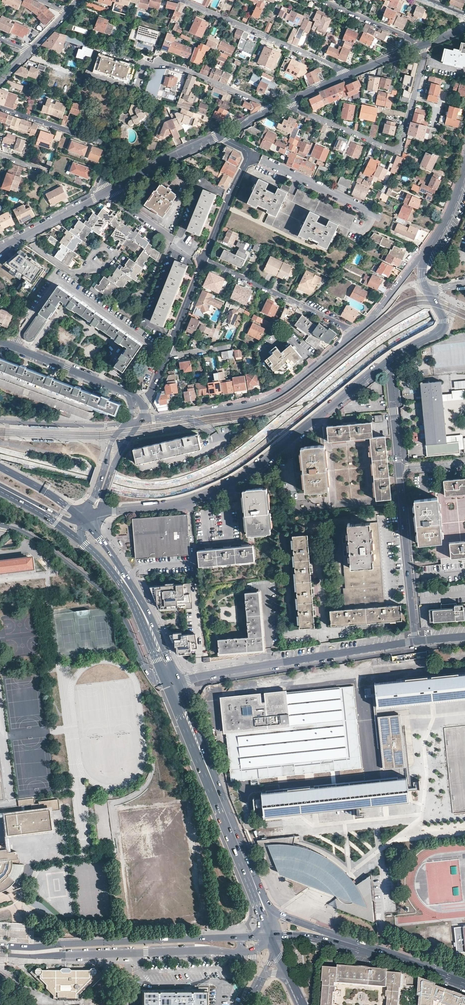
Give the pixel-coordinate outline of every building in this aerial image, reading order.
[(2,2),(19,9),(23,0),(2,0),(2,2)] [(32,0),(25,0),(22,6),(29,9),(30,9),(34,12),(39,18),(37,21),(44,28),(48,24),(59,13),(59,11),(57,11),(53,9),(50,7),(48,9),(45,7),(44,5),(40,4),(33,0),(32,0)] [(138,4),(137,7),(150,10),(151,5),(148,4),(149,0),(139,0),(138,4)] [(257,1),(258,1),(251,15),(258,18),(264,3),(261,2),(262,0),(257,0),(257,1)] [(387,5),(392,7),(394,8),(394,10),(396,11),(398,12),(399,9),(396,8),(398,2),(399,0),(389,0),(387,5)] [(416,1),(413,0),(407,16),(410,17),(416,1)] [(110,9),(86,1),(84,4),(84,5),(105,13),(106,10),(110,12),(111,10),(110,9)] [(166,6),(175,10),(178,3),(169,1),(167,1),(166,6)] [(168,27),(167,28),(168,29),(169,29),(170,29),(172,23),(175,24),(177,21),(184,6),(184,4),(180,2),(178,2),(178,3),(175,10),(174,13),(173,16),(170,21),(170,22),(168,27)] [(277,14),(277,15),(286,18),(288,13),(285,11),(286,8),(281,6),(277,14)] [(416,9),(414,9),(414,10),(415,11),(413,17),(417,18),(418,16),(425,19),(427,14),(423,12),(424,9),(417,6),(416,9)] [(391,9),(386,7),(381,20),(386,22),(391,24),(396,11),(394,10),(391,9)] [(288,13),(286,18),(298,24),(302,15),(290,10),(288,13)] [(398,12),(396,11),(391,23),(403,29),(407,20),(412,23),(414,19),(398,12)] [(39,18),(34,12),(31,15),(37,21),(39,18)] [(322,16),(315,13),(312,20),(314,21),(312,27),(324,33),(330,19),(326,17),(326,15),(323,14),(322,16)] [(0,15),(0,29),(10,33),(13,23),(14,22),(14,21),(0,15)] [(108,21),(99,18),(96,29),(104,32),(105,32),(110,34),(113,26),(110,25),(110,24),(107,23),(108,21)] [(202,38),(208,23),(198,19),(196,18),(188,35),(193,37),(194,35),(196,35),(195,38),(201,40),(202,38)] [(312,22),(306,20),(303,18),(302,22),(301,22),(298,27),(303,29),(303,30),(307,32),(312,22)] [(29,29),(13,23),(10,33),(23,38),(24,34),(26,34),(27,33),(29,29)] [(370,26),(366,23),(362,32),(363,33),(359,41),(369,46),(373,38),(366,35),(367,33),(370,26)] [(157,39),(159,31),(139,25),(137,33),(156,39),(157,39)] [(373,27),(371,26),(367,33),(383,41),(386,35),(389,36),(390,34),(382,30),(381,33),(372,29),(373,27)] [(291,43),(296,32),(290,29),(285,41),(291,43)] [(242,38),(244,33),(237,30),(235,34),(235,37),(240,39),(241,38),(242,38)] [(357,34),(347,30),(343,40),(353,45),(355,41),(356,39),(355,38),(357,34)] [(55,31),(42,45),(61,51),(65,39),(66,35),(63,34),(55,31)] [(136,38),(137,33),(131,32),(129,38),(135,40),(136,38)] [(179,54),(183,45),(174,42),(175,38),(172,36),(172,34),(168,32),(165,38),(160,50),(165,53),(167,50),(179,54)] [(156,39),(137,33),(136,38),(155,44),(156,39)] [(81,44),(82,40),(67,35),(66,35),(65,39),(81,44)] [(213,49),(215,49),(217,51),(219,45),(217,44),(218,41),(210,37),(209,40),(207,46),(209,47),(213,49)] [(404,40),(400,38),(396,47),(399,48),(406,46),(406,45),(404,40)] [(251,54),(256,44),(247,40),(242,51),(246,52),(251,54)] [(330,43),(324,40),(321,46),(326,48),(328,49),(329,46),(330,43)] [(353,45),(343,40),(340,47),(350,51),(353,45)] [(228,55),(230,56),(234,47),(221,41),(219,45),(217,51),(220,52),(228,55)] [(446,49),(443,61),(455,64),(454,66),(458,67),(459,65),(464,67),(464,43),(461,42),(460,50),(457,49),(457,51),(446,49)] [(196,47),(195,50),(192,57),(191,59),(190,61),(199,64),(200,62),(201,62),(206,51),(208,51),(209,47),(207,46),(205,45),(201,43),(200,44),(202,45),(201,46),(200,46),(200,47),(199,46),(198,48),(196,47)] [(328,49),(326,48),(324,51),(349,62),(353,53),(349,52),(350,51),(330,43),(329,46),(328,49)] [(191,48),(183,45),(179,54),(186,57),(187,56),(192,57),(195,50),(191,48)] [(272,69),(279,52),(265,46),(261,54),(257,63),(272,69)] [(85,60),(86,56),(92,57),(94,49),(83,47),(83,50),(79,49),(77,58),(85,60)] [(228,55),(220,52),(218,56),(215,62),(218,63),(224,66),(228,55)] [(133,64),(100,53),(94,71),(127,82),(133,64)] [(286,57),(280,68),(285,70),(297,76),(299,77),(300,76),(305,74),(304,69),(305,67),(306,66),(295,60),(294,61),(291,60),(286,57)] [(203,74),(207,75),(210,67),(211,68),(212,65),(210,64),(211,61),(207,59),(205,63),(203,62),(199,72),(203,74)] [(36,78),(39,69),(44,71),(46,66),(38,64),(36,69),(30,67),(29,70),(29,71),(25,70),(26,69),(26,68),(21,67),(14,73),(28,77),(28,76),(36,78)] [(166,69),(159,86),(163,87),(164,84),(170,87),(171,85),(175,86),(178,79),(168,75),(170,70),(166,68),(166,69)] [(153,69),(143,96),(154,99),(159,86),(166,69),(153,69)] [(216,70),(212,69),(209,77),(219,81),(226,84),(230,75),(216,69),(216,70)] [(412,73),(403,69),(399,79),(401,80),(398,86),(405,89),(412,73)] [(308,79),(305,80),(308,86),(320,80),(324,79),(320,72),(316,74),(314,70),(305,74),(308,79)] [(273,76),(263,71),(261,75),(271,80),(273,76)] [(181,92),(175,106),(180,108),(192,112),(194,108),(181,103),(182,99),(197,104),(198,101),(195,100),(197,94),(193,93),(195,87),(194,87),(197,78),(189,74),(182,92),(181,92)] [(276,84),(253,74),(250,79),(259,84),(261,80),(268,84),(267,86),(274,89),(276,84)] [(377,76),(369,74),(366,90),(377,92),(380,77),(377,76)] [(442,78),(430,75),(427,88),(424,99),(433,101),(434,102),(438,103),(439,99),(438,99),(439,93),(440,94),(442,88),(441,88),(441,85),(442,78)] [(388,93),(389,93),(392,80),(383,78),(380,91),(388,93)] [(23,85),(8,80),(5,83),(13,85),(13,86),(19,88),(22,88),(23,85)] [(269,95),(271,91),(266,89),(267,86),(268,84),(261,80),(259,84),(257,90),(269,95)] [(359,80),(344,86),(341,97),(349,96),(360,91),(361,87),(359,80)] [(330,88),(319,93),(320,95),(323,104),(341,97),(345,82),(330,88)] [(464,84),(464,85),(455,83),(454,89),(459,90),(458,94),(464,95),(464,84)] [(0,89),(0,104),(4,105),(9,92),(0,89)] [(279,93),(285,97),(291,94),(281,89),(279,93)] [(379,91),(376,104),(385,106),(390,108),(394,95),(391,94),(389,93),(388,93),(380,91),(379,91)] [(9,92),(4,105),(15,109),(16,106),(13,105),(17,94),(9,92)] [(310,99),(309,97),(305,99),(311,110),(324,104),(323,104),(320,95),(310,99)] [(43,104),(41,111),(47,113),(48,110),(51,111),(51,114),(62,118),(66,105),(56,101),(55,104),(50,102),(51,99),(47,98),(45,105),(43,104)] [(35,100),(30,99),(26,112),(30,114),(35,100)] [(229,107),(231,102),(225,99),(222,106),(219,105),(219,104),(219,105),(218,106),(220,107),(220,106),(228,110),(229,107)] [(248,102),(245,100),(243,106),(251,109),(250,113),(255,111),(259,109),(260,105),(250,101),(248,102)] [(84,106),(74,102),(70,111),(81,115),(84,106)] [(367,110),(369,104),(362,102),(359,116),(359,117),(365,119),(365,118),(366,117),(367,110)] [(134,105),(130,104),(128,111),(128,113),(124,114),(122,122),(122,124),(120,125),(117,135),(124,137),(125,134),(124,131),(122,131),(124,125),(127,124),(128,126),(133,124),(136,125),(138,123),(139,120),(148,116),(147,114),(151,112),(149,106),(140,103),(134,105)] [(353,119),(354,116),(352,115),(355,106),(344,103),(342,113),(341,118),(342,118),(345,119),(351,121),(351,119),(353,119)] [(365,118),(365,119),(375,121),(378,106),(374,105),(369,104),(367,110),(366,117),(365,118)] [(460,109),(446,105),(443,116),(441,116),(438,124),(445,126),(445,124),(458,128),(460,121),(457,120),(458,117),(457,117),(458,111),(459,112),(460,109)] [(205,116),(207,110),(199,107),(197,114),(203,116),(205,116)] [(215,111),(210,118),(215,119),(225,123),(227,117),(227,115),(226,115),(228,111),(220,107),(217,112),(215,111)] [(173,112),(168,114),(176,131),(182,128),(179,124),(182,123),(192,126),(197,124),(197,123),(194,118),(191,117),(193,112),(192,112),(180,108),(179,113),(176,112),(174,113),(173,112)] [(428,116),(429,111),(416,108),(414,117),(412,122),(423,125),(424,120),(425,115),(428,116)] [(9,114),(0,112),(0,121),(6,123),(9,114)] [(19,127),(22,119),(19,118),(13,116),(10,124),(19,127)] [(295,121),(289,118),(287,121),(284,120),(281,124),(279,123),(277,127),(291,133),(296,121),(295,121)] [(30,131),(33,123),(22,119),(19,127),(30,131)] [(158,127),(155,137),(161,139),(162,137),(163,134),(170,131),(170,133),(172,137),(178,134),(170,119),(163,122),(161,128),(158,127)] [(409,129),(408,134),(424,138),(427,126),(423,125),(412,122),(411,122),(409,129)] [(378,126),(372,124),(369,136),(375,138),(378,126)] [(390,126),(386,125),(384,130),(384,131),(385,132),(386,132),(391,134),(392,133),(393,132),(395,126),(395,125),(391,124),(390,126)] [(247,128),(244,130),(258,137),(260,131),(251,126),(247,128)] [(276,134),(265,128),(260,138),(272,143),(276,134)] [(54,135),(41,131),(37,143),(50,147),(54,135)] [(284,149),(292,152),(298,140),(294,139),(296,133),(292,131),(291,133),(290,136),(291,137),(288,142),(291,144),(289,148),(285,146),(284,149)] [(5,136),(4,137),(2,141),(9,143),(13,141),(16,142),(14,149),(22,152),(26,140),(18,138),(18,137),(7,133),(6,135),(5,136)] [(354,137),(350,136),(349,140),(348,142),(342,156),(341,159),(343,160),(344,158),(346,159),(347,157),(346,156),(347,153),(357,158),(362,147),(352,142),(354,137)] [(269,150),(272,143),(260,138),(258,144),(259,144),(259,146),(269,150)] [(348,142),(338,138),(333,149),(337,151),(336,153),(342,156),(348,142)] [(286,145),(276,140),(274,144),(284,149),(286,145)] [(88,147),(72,141),(68,150),(85,156),(88,147)] [(156,143),(149,141),(144,154),(146,155),(153,152),(156,143)] [(308,150),(311,151),(313,147),(310,146),(310,145),(299,141),(297,145),(300,147),(298,152),(305,156),(308,150)] [(311,151),(310,154),(324,160),(328,150),(319,146),(319,145),(315,143),(313,147),(311,151)] [(288,155),(285,163),(288,165),(292,166),(296,154),(292,152),(284,149),(275,144),(272,149),(278,152),(279,151),(288,155)] [(102,149),(93,146),(89,158),(98,161),(102,149)] [(240,153),(226,146),(220,158),(238,166),(241,160),(242,158),(240,153)] [(402,158),(405,159),(406,160),(411,162),(418,165),(420,159),(403,153),(402,155),(402,158)] [(420,159),(418,165),(431,171),(437,156),(433,154),(432,155),(427,153),(423,161),(420,159)] [(296,154),(292,166),(303,170),(311,173),(315,164),(305,159),(305,158),(296,154)] [(396,171),(402,158),(396,155),(389,171),(390,172),(394,174),(395,172),(396,171)] [(396,171),(395,172),(399,173),(405,159),(402,158),(396,171)] [(368,173),(373,176),(378,166),(373,164),(374,161),(370,159),(368,163),(363,174),(367,176),(368,173)] [(15,164),(11,162),(8,171),(7,171),(1,187),(7,190),(6,193),(7,193),(9,193),(11,189),(19,165),(15,164)] [(92,169),(73,162),(70,172),(88,179),(92,169)] [(237,167),(226,162),(221,171),(225,173),(232,177),(237,167)] [(232,177),(225,173),(221,171),(207,163),(203,170),(220,179),(217,184),(226,189),(229,183),(232,178),(232,177)] [(31,170),(19,165),(11,189),(15,190),(17,185),(18,186),(21,176),(20,175),(22,169),(30,172),(31,170)] [(378,166),(373,176),(374,176),(382,180),(382,179),(387,170),(378,166)] [(433,173),(427,186),(436,190),(440,180),(438,178),(439,176),(433,173)] [(341,175),(337,183),(349,188),(351,184),(353,180),(341,175)] [(268,213),(264,223),(299,239),(301,236),(308,239),(309,237),(313,239),(313,237),(319,240),(317,244),(327,249),(335,232),(346,237),(349,229),(355,217),(315,197),(297,189),(295,195),(288,192),(280,188),(278,187),(275,194),(266,189),(269,183),(259,178),(247,202),(257,207),(258,204),(261,206),(262,205),(268,208),(266,212),(268,213)] [(446,183),(452,186),(454,180),(448,178),(446,183)] [(424,184),(418,182),(417,184),(420,186),(418,190),(427,194),(425,198),(430,200),(435,190),(427,187),(427,186),(424,184)] [(367,192),(369,188),(357,183),(352,193),(364,199),(367,192)] [(386,193),(385,194),(388,196),(389,196),(394,185),(390,183),(387,190),(386,193)] [(177,196),(161,184),(147,204),(163,215),(177,196)] [(61,186),(45,194),(51,205),(67,197),(61,186)] [(216,194),(204,189),(188,230),(199,235),(216,194)] [(382,193),(381,193),(379,197),(381,198),(381,200),(385,202),(388,196),(385,194),(382,193)] [(413,207),(415,208),(419,198),(407,193),(403,202),(403,203),(413,207)] [(407,221),(413,207),(403,203),(398,214),(396,213),(394,217),(396,218),(395,221),(397,222),(402,224),(404,220),(407,221)] [(23,204),(13,210),(20,223),(34,216),(30,206),(25,209),(23,204)] [(0,213),(0,222),(2,226),(13,220),(7,209),(0,213)] [(61,251),(56,248),(52,254),(59,259),(66,264),(69,260),(70,258),(69,257),(71,255),(76,258),(78,255),(72,250),(75,246),(76,244),(74,243),(76,241),(81,245),(84,241),(86,243),(89,240),(83,236),(85,234),(85,233),(86,234),(91,229),(101,236),(104,233),(98,229),(100,226),(102,227),(106,221),(115,227),(117,229),(114,234),(119,239),(121,237),(122,238),(123,239),(120,244),(126,249),(130,244),(132,245),(131,247),(133,248),(137,251),(141,246),(145,249),(135,262),(132,260),(127,265),(128,266),(126,269),(121,265),(119,269),(118,268),(114,274),(115,275),(113,277),(108,274),(106,277),(102,274),(98,280),(99,281),(97,283),(93,280),(90,283),(93,286),(89,290),(100,297),(103,293),(109,298),(113,293),(114,291),(118,285),(122,288),(126,282),(124,281),(126,279),(131,282),(134,279),(138,281),(140,278),(134,274),(136,272),(138,273),(142,268),(145,270),(148,266),(142,262),(144,260),(145,261),(149,255),(156,260),(159,252),(154,249),(153,251),(150,249),(154,244),(150,241),(149,243),(143,239),(142,240),(139,238),(143,233),(136,228),(133,233),(131,231),(132,230),(120,222),(119,223),(115,222),(119,216),(113,211),(109,217),(107,215),(108,214),(102,209),(100,213),(98,215),(94,213),(90,218),(92,220),(90,222),(85,219),(83,222),(80,220),(78,223),(75,226),(77,227),(75,230),(70,226),(67,229),(65,228),(63,231),(68,235),(66,237),(65,236),(62,239),(60,242),(52,236),(49,239),(60,248),(60,247),(63,249),(61,251)] [(402,224),(397,222),(394,229),(414,238),(415,237),(419,228),(419,227),(410,223),(408,227),(402,224)] [(238,240),(239,238),(241,235),(229,229),(223,240),(235,246),(236,245),(238,240)] [(391,249),(389,254),(403,261),(410,252),(394,245),(396,242),(393,241),(374,233),(369,240),(391,249)] [(238,240),(236,245),(238,247),(234,254),(222,248),(218,257),(234,265),(235,263),(240,266),(247,252),(242,250),(245,244),(238,240)] [(264,246),(256,241),(252,249),(261,253),(264,246)] [(12,258),(4,265),(9,270),(25,282),(19,291),(28,297),(45,270),(37,265),(35,256),(20,247),(12,258)] [(389,254),(385,261),(396,266),(396,268),(402,271),(405,267),(408,263),(403,261),(389,254)] [(292,267),(270,256),(263,270),(282,279),(284,276),(287,277),(288,276),(292,267)] [(186,265),(176,260),(151,321),(163,326),(186,265)] [(393,267),(382,261),(375,271),(387,277),(391,273),(389,272),(390,271),(398,276),(402,271),(396,268),(393,267)] [(305,290),(310,288),(314,290),(318,283),(319,284),(322,277),(306,269),(298,286),(305,290)] [(219,293),(222,286),(225,280),(210,273),(204,286),(216,291),(219,293)] [(377,290),(382,279),(373,275),(371,278),(368,276),(366,281),(364,284),(377,290)] [(238,299),(243,288),(236,284),(230,298),(237,301),(238,299)] [(33,322),(27,333),(26,335),(27,338),(29,339),(32,339),(34,337),(40,329),(55,308),(61,300),(70,306),(95,324),(119,341),(128,347),(122,356),(113,369),(121,375),(142,344),(58,285),(37,316),(33,322)] [(366,295),(368,292),(355,285),(352,293),(350,297),(362,303),(363,301),(365,302),(368,296),(366,295)] [(237,301),(238,301),(245,305),(252,292),(243,288),(238,299),(237,301)] [(212,297),(212,295),(203,291),(199,301),(194,313),(204,317),(205,315),(203,312),(202,312),(210,309),(208,305),(209,303),(221,308),(223,302),(212,297)] [(274,317),(279,306),(272,303),(273,301),(268,299),(264,308),(262,312),(274,317)] [(226,323),(235,326),(242,308),(231,305),(227,317),(228,318),(226,323)] [(352,322),(357,311),(346,306),(340,316),(352,322)] [(7,328),(13,313),(7,311),(1,309),(1,310),(0,310),(0,325),(7,328)] [(285,316),(289,318),(295,313),(289,310),(285,316)] [(27,318),(21,314),(15,323),(20,327),(27,318)] [(270,323),(255,315),(253,319),(269,328),(270,324),(270,323)] [(297,326),(306,333),(309,335),(312,331),(322,338),(327,343),(331,338),(332,340),(336,335),(338,333),(330,328),(329,329),(324,325),(323,326),(319,323),(317,326),(313,323),(314,322),(308,318),(308,319),(304,316),(297,326)] [(187,330),(195,333),(197,328),(200,321),(201,321),(192,317),(187,330)] [(208,335),(213,337),(218,324),(217,324),(212,321),(209,328),(204,325),(205,323),(203,322),(200,321),(197,328),(199,329),(209,334),(208,335)] [(260,338),(264,329),(253,324),(250,332),(248,331),(248,332),(254,335),(260,338)] [(312,331),(309,335),(306,340),(315,347),(322,338),(312,331)] [(301,357),(290,344),(280,353),(275,347),(269,352),(271,355),(265,360),(272,367),(271,368),(273,371),(284,371),(287,369),(286,368),(288,367),(291,364),(292,365),(301,357)] [(315,349),(320,353),(324,350),(318,345),(315,349)] [(115,414),(119,404),(107,399),(107,398),(105,397),(102,396),(102,397),(80,389),(80,387),(77,386),(75,385),(74,386),(53,378),(53,377),(51,376),(48,375),(48,376),(26,368),(26,367),(24,366),(21,365),(21,366),(0,358),(0,369),(115,414)] [(192,371),(191,361),(180,363),(181,369),(184,369),(185,372),(192,371)] [(405,379),(404,369),(396,370),(397,379),(401,379),(405,379)] [(219,379),(218,372),(213,373),(214,382),(208,383),(210,394),(217,393),(218,395),(221,394),(220,392),(222,392),(219,379)] [(254,388),(254,384),(258,383),(256,373),(246,374),(248,389),(254,388)] [(164,386),(157,403),(160,407),(168,405),(167,399),(168,398),(168,393),(166,385),(177,384),(175,374),(169,376),(164,386)] [(232,377),(234,391),(247,389),(244,375),(232,377)] [(0,378),(0,387),(86,419),(93,419),(93,412),(89,412),(0,378)] [(445,401),(452,400),(464,399),(464,392),(464,389),(452,390),(452,393),(443,394),(442,381),(424,382),(424,380),(421,381),(421,382),(420,382),(421,396),(423,423),(426,457),(460,454),(460,449),(464,448),(463,439),(463,434),(455,435),(448,436),(445,401)] [(232,392),(231,381),(227,382),(226,382),(221,382),(223,393),(232,392)] [(455,389),(464,389),(464,381),(455,381),(455,389)] [(208,393),(206,382),(198,383),(197,383),(196,384),(198,395),(208,393)] [(178,391),(177,384),(166,385),(168,393),(178,391)] [(195,390),(194,384),(188,385),(188,389),(193,388),(193,391),(184,392),(185,401),(194,400),(196,400),(194,390),(195,390)] [(375,500),(391,499),(389,484),(391,484),(390,476),(389,476),(388,465),(389,465),(388,450),(386,450),(385,435),(373,437),(371,421),(327,426),(328,441),(369,437),(375,500)] [(177,454),(201,449),(197,434),(133,449),(137,464),(150,460),(177,454)] [(325,490),(328,489),(324,445),(320,445),(304,447),(300,447),(304,492),(308,491),(309,492),(324,491),(325,490)] [(443,481),(445,495),(453,494),(453,496),(464,495),(463,493),(464,493),(464,478),(443,481)] [(267,533),(270,532),(266,489),(263,489),(262,488),(246,490),(246,491),(242,491),(246,535),(250,535),(251,536),(267,534),(267,533)] [(418,544),(442,542),(437,497),(414,500),(418,544)] [(135,558),(190,554),(187,514),(132,519),(134,538),(135,558)] [(331,625),(402,619),(400,604),(384,606),(377,522),(347,524),(348,531),(351,569),(344,570),(345,588),(343,588),(344,609),(330,610),(331,625)] [(342,531),(344,570),(351,569),(348,531),(342,531)] [(300,627),(314,626),(308,534),(292,535),(300,627)] [(449,543),(451,558),(459,557),(459,558),(464,558),(464,542),(449,543)] [(252,546),(248,546),(241,547),(230,548),(223,548),(212,550),(205,550),(197,551),(199,566),(254,560),(252,546)] [(30,558),(0,562),(0,573),(31,569),(30,558)] [(193,608),(191,583),(150,586),(160,611),(193,608)] [(220,652),(264,649),(259,592),(246,593),(249,637),(219,639),(220,652)] [(464,619),(464,606),(463,606),(462,604),(450,605),(450,604),(441,604),(441,608),(429,609),(430,622),(464,619)] [(196,654),(194,634),(171,635),(179,655),(184,655),(196,654)] [(428,652),(393,656),(393,661),(429,657),(428,652)] [(375,682),(377,707),(434,701),(464,698),(464,672),(375,682)] [(261,692),(221,697),(233,780),(274,776),(275,790),(346,783),(344,769),(363,768),(353,686),(287,693),(287,690),(265,692),(266,702),(262,703),(261,692)] [(401,714),(378,717),(385,769),(406,766),(402,720),(401,714)] [(409,799),(408,777),(346,783),(275,790),(262,791),(265,815),(342,807),(354,805),(357,805),(409,799)] [(38,801),(39,808),(40,810),(4,815),(4,816),(6,827),(50,821),(49,810),(48,804),(51,803),(52,810),(60,809),(59,798),(38,801)] [(51,832),(50,821),(6,827),(7,838),(28,835),(51,832)] [(285,843),(268,844),(276,865),(281,876),(290,880),(306,888),(333,900),(343,904),(362,887),(359,884),(357,881),(353,877),(348,873),(343,868),(335,862),(326,856),(316,852),(307,848),(298,845),(285,843)] [(3,890),(7,887),(11,883),(13,881),(17,883),(18,883),(19,882),(20,880),(22,876),(23,872),(24,868),(24,864),(21,865),(20,859),(18,859),(8,860),(7,852),(6,847),(1,848),(0,847),(0,891),(3,890)] [(9,851),(7,852),(8,860),(18,859),(16,851),(9,851)] [(343,904),(333,900),(331,902),(327,903),(338,908),(374,922),(371,875),(359,884),(362,887),(343,904)] [(464,952),(464,927),(455,928),(458,952),(464,952)] [(389,970),(339,966),(339,968),(325,967),(324,982),(325,982),(324,996),(335,997),(337,997),(337,994),(337,989),(337,987),(336,987),(336,982),(390,987),(389,991),(388,991),(387,994),(387,999),(387,1002),(388,1002),(400,1003),(401,989),(402,989),(403,974),(389,973),(389,970)] [(54,996),(54,999),(80,999),(80,994),(101,971),(98,969),(92,969),(65,969),(39,969),(37,969),(34,972),(54,996)] [(421,982),(422,982),(421,993),(420,993),(420,994),(421,994),(421,995),(422,995),(421,1004),(435,1004),(435,1001),(447,1004),(464,1004),(464,997),(445,989),(444,991),(440,990),(441,988),(438,987),(438,986),(437,986),(437,985),(435,984),(435,985),(424,981),(424,980),(423,980),(422,980),(421,980),(421,982)] [(206,989),(140,989),(140,1004),(157,1004),(157,1003),(191,1003),(191,1004),(207,1004),(206,989)]
